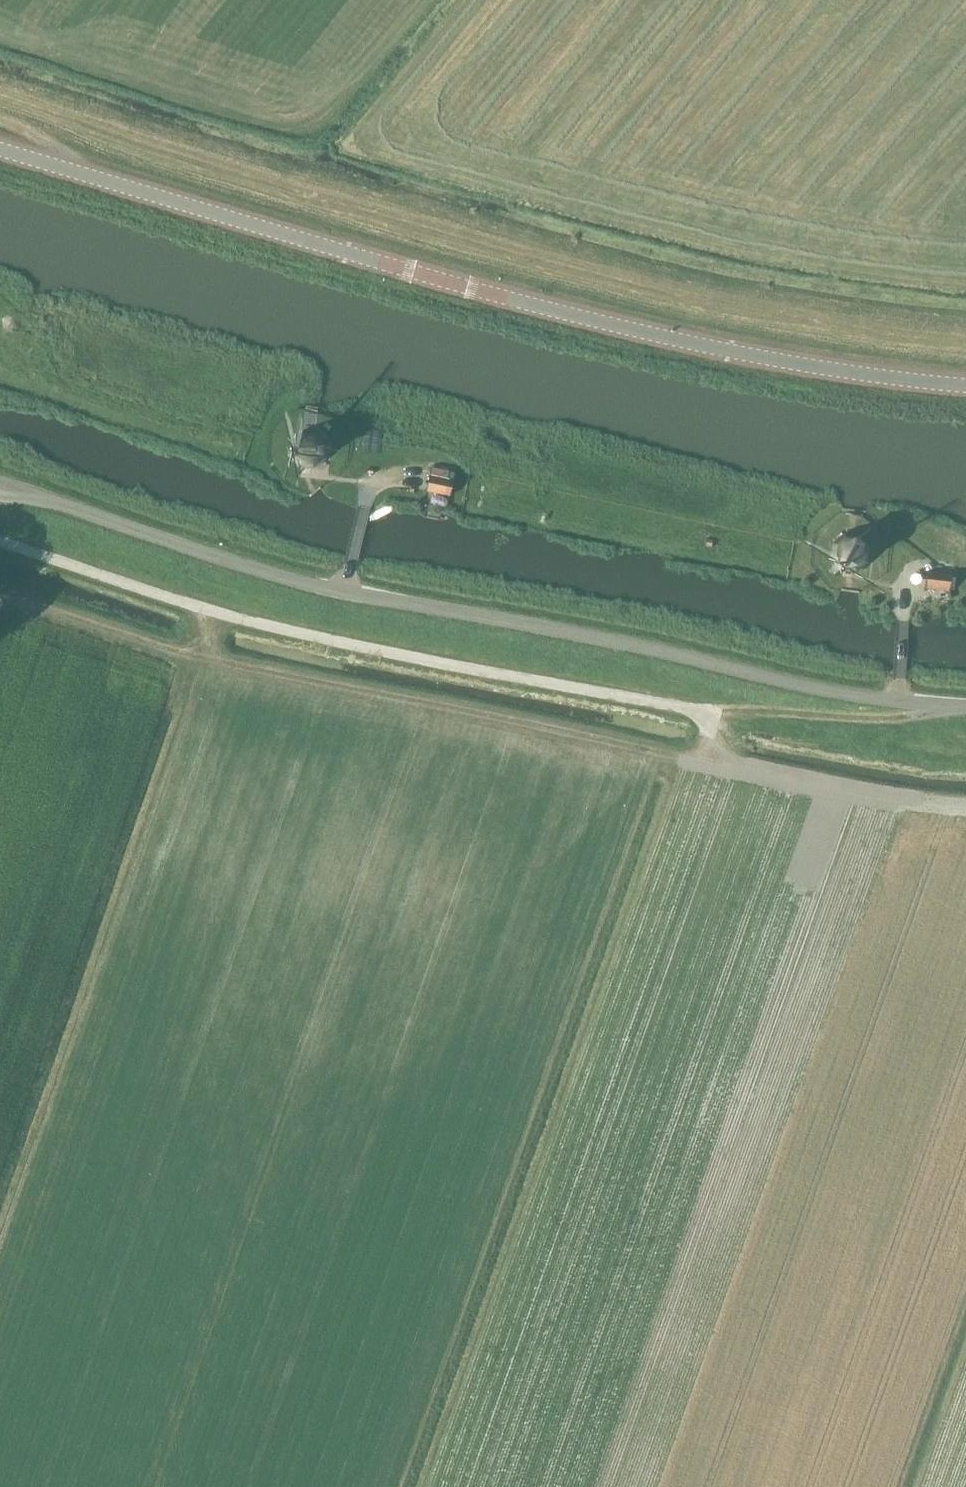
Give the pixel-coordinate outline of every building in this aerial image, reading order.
[(298,468),(301,468),(301,467),(310,468),(311,468),(311,469),(314,469),(315,468),(324,460),(326,460),(326,457),(327,446),(328,446),(328,443),(326,442),(318,433),(318,432),(315,432),(305,431),(302,430),(301,432),(292,440),(290,439),(290,443),(291,443),(290,453),(289,453),(289,457),(290,457),(298,466),(298,468)] [(455,472),(431,467),(426,491),(456,497),(459,481),(454,480),(455,472)] [(840,571),(843,571),(843,570),(854,572),(857,573),(857,571),(867,563),(868,563),(869,560),(868,560),(869,549),(870,549),(870,546),(869,546),(861,536),(861,535),(857,535),(847,534),(844,533),(843,535),(835,542),(833,542),(832,546),(833,546),(832,556),(831,556),(831,560),(832,560),(840,569),(840,571)] [(949,573),(925,571),(923,587),(947,589),(949,573)]
